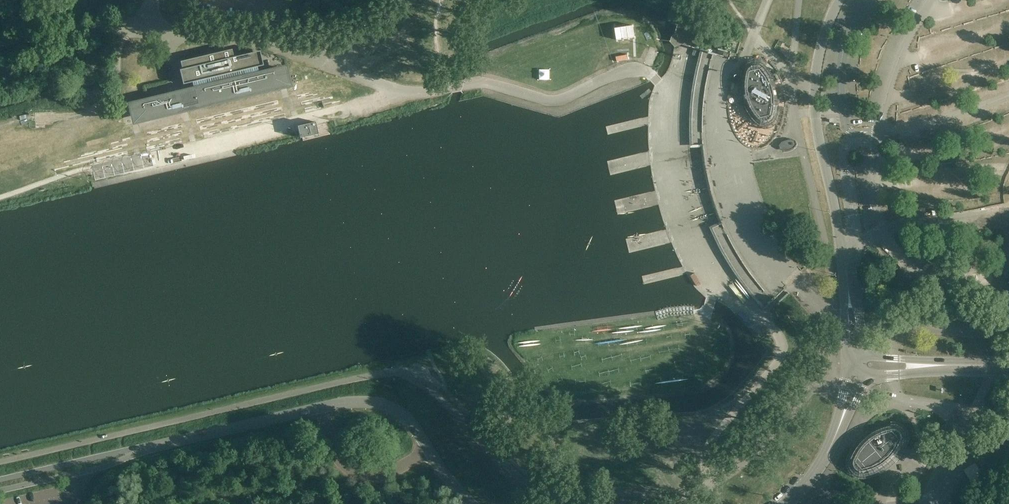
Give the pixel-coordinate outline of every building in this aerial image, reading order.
[(285,82),(282,69),(258,74),(256,67),(258,66),(255,53),(233,58),(232,50),(180,62),(182,70),(180,71),(183,84),(186,83),(186,84),(192,82),(194,90),(192,90),(195,103),(197,103),(197,105),(277,86),(277,84),(285,82)] [(683,81),(688,57),(676,54),(671,78),(683,81)] [(778,105),(778,101),(778,100),(778,95),(776,89),(775,85),(773,80),(771,75),(768,71),(764,67),(765,66),(761,63),(756,61),(750,63),(746,66),(743,71),(742,76),(741,82),(741,87),(742,93),(744,93),(746,102),(744,103),(746,109),(749,114),(752,118),(756,122),(760,125),(765,126),(771,125),(775,122),(778,117),(779,112),(780,106),(778,105)] [(174,108),(171,95),(151,100),(151,99),(147,100),(147,101),(133,104),(136,117),(145,115),(146,117),(173,111),(172,108),(174,108)] [(319,134),(317,125),(316,122),(307,124),(307,125),(299,126),(302,138),(319,134)] [(782,142),(780,145),(780,149),(783,151),(789,150),(795,148),(797,145),(796,141),(792,140),(787,140),(782,142)] [(668,185),(659,193),(668,202),(676,193),(668,185)] [(760,337),(764,333),(757,324),(753,327),(760,337)] [(890,465),(894,461),(897,457),(901,453),(904,448),(906,443),(907,437),(905,432),(902,427),(897,424),(891,424),(885,425),(880,427),(875,430),(870,432),(866,436),(862,439),(858,444),(855,448),(852,453),(849,458),(849,464),(850,470),(854,474),(859,476),(864,476),(875,474),(885,468),(890,465)] [(964,470),(974,485),(986,477),(976,462),(964,470)] [(997,470),(1004,480),(1008,477),(1008,475),(1003,466),(997,470)] [(997,470),(986,477),(993,488),(1004,480),(997,470)] [(986,477),(974,485),(980,495),(993,488),(986,477)]
